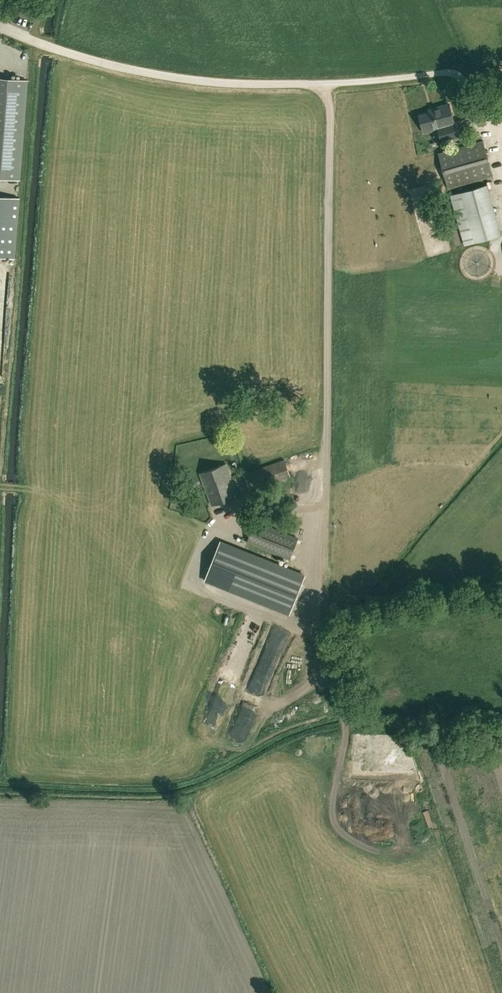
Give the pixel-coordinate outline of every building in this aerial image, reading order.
[(0,78),(0,178),(19,180),(27,80),(0,78)] [(433,111),(430,112),(419,115),(424,132),(438,128),(442,142),(459,137),(455,123),(449,104),(433,109),(433,111)] [(483,141),(439,153),(449,188),(493,175),(483,141)] [(482,186),(451,195),(464,244),(496,235),(482,186)] [(19,198),(0,196),(0,257),(14,258),(19,198)] [(251,491),(291,477),(285,459),(245,473),(251,491)] [(212,505),(238,496),(226,463),(200,473),(212,505)] [(173,494),(177,504),(183,501),(179,491),(173,494)] [(298,538),(280,531),(256,521),(247,542),(290,558),(298,538)] [(220,542),(205,579),(289,613),(304,575),(220,542)]
